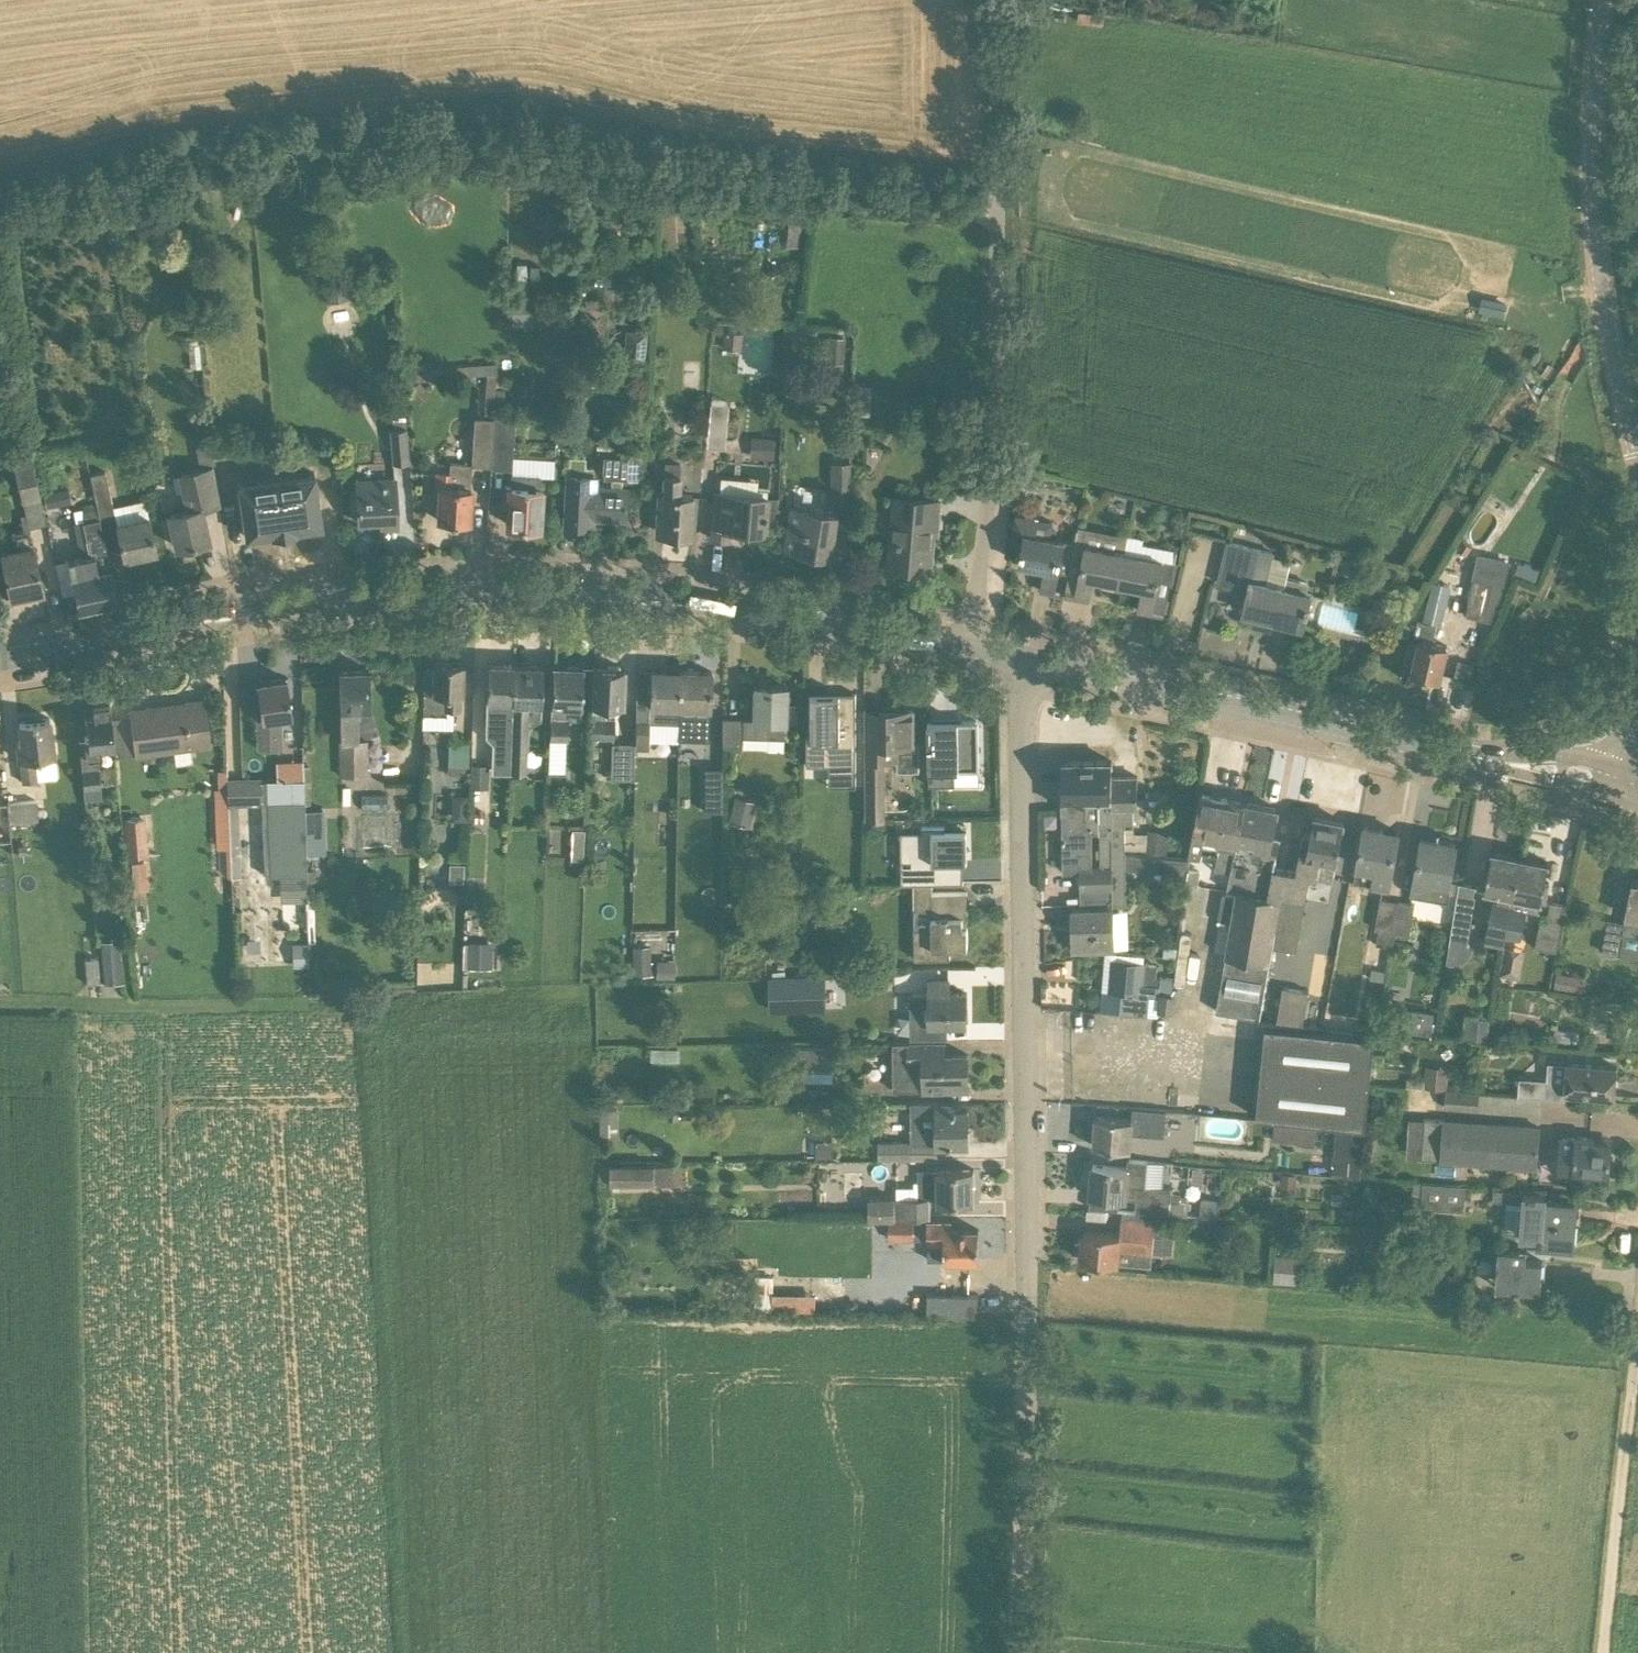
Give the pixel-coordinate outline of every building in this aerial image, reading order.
[(765,245),(800,243),(799,219),(764,221),(765,245)] [(543,324),(542,294),(514,294),(511,294),(512,325),(543,324)] [(648,331),(626,329),(623,359),(645,361),(648,331)] [(724,331),(722,347),(741,349),(743,333),(724,331)] [(829,335),(827,361),(843,362),(845,336),(829,335)] [(425,360),(415,361),(415,357),(406,357),(408,379),(426,378),(425,368),(425,360)] [(409,390),(419,402),(431,392),(421,380),(409,390)] [(856,401),(869,402),(870,384),(857,383),(856,401)] [(880,385),(870,384),(869,402),(868,407),(879,407),(880,385)] [(401,400),(401,389),(390,390),(391,401),(401,400)] [(702,399),(701,441),(728,442),(729,400),(702,399)] [(514,417),(493,415),(493,417),(490,466),(490,469),(512,470),(514,417)] [(474,416),(471,463),(471,464),(490,466),(493,417),(484,417),(474,416)] [(391,429),(392,446),(393,463),(407,462),(406,446),(404,428),(391,429)] [(773,459),(775,438),(760,437),(759,458),(773,459)] [(603,476),(611,477),(610,487),(593,486),(594,475),(568,473),(565,523),(592,524),(592,517),(624,518),(626,488),(622,488),(622,478),(638,480),(640,453),(627,452),(627,458),(620,457),(620,456),(603,455),(602,472),(603,472),(603,476)] [(198,455),(200,468),(212,465),(210,453),(198,455)] [(45,523),(31,461),(14,465),(29,527),(45,523)] [(831,461),(830,497),(849,498),(850,461),(831,461)] [(469,487),(471,464),(471,463),(449,462),(449,471),(435,471),(434,487),(438,488),(437,502),(441,503),(439,520),(455,522),(455,525),(465,526),(465,523),(468,523),(471,502),(472,487),(469,487)] [(664,462),(663,474),(663,493),(659,493),(658,510),(662,511),(661,533),(691,535),(693,495),(678,494),(680,462),(664,462)] [(217,496),(212,465),(200,468),(179,472),(187,507),(169,511),(176,546),(194,542),(194,543),(209,540),(202,508),(219,505),(217,496)] [(95,502),(100,520),(115,516),(113,506),(105,471),(89,475),(95,502)] [(276,477),(284,531),(297,529),(296,527),(320,524),(322,524),(322,522),(321,522),(314,473),(315,473),(314,471),(312,471),(312,472),(276,477)] [(509,485),(506,485),(505,501),(510,502),(508,524),(524,525),(524,527),(533,528),(533,526),(538,526),(540,475),(510,473),(509,485)] [(276,477),(240,482),(238,482),(238,484),(239,484),(245,533),(245,535),(248,535),(247,534),(271,531),(271,533),(284,531),(276,477)] [(356,489),(359,522),(397,520),(394,482),(374,483),(375,487),(356,489)] [(60,505),(57,491),(45,493),(48,508),(60,505)] [(778,497),(767,496),(714,492),(710,538),(728,539),(729,528),(764,531),(764,528),(775,529),(778,497)] [(889,566),(926,569),(929,570),(934,570),(934,568),(931,567),(935,522),(939,522),(941,500),(895,496),(889,566)] [(79,608),(117,600),(100,520),(95,502),(81,506),(83,512),(77,514),(79,521),(82,520),(86,540),(89,540),(92,554),(68,560),(79,608)] [(828,556),(836,512),(790,504),(783,548),(803,552),(803,548),(828,552),(827,556),(828,556)] [(1054,593),(1059,571),(1069,573),(1076,541),(1066,540),(1051,537),(1054,521),(1016,514),(1010,544),(1023,547),(1020,563),(1045,569),(1040,590),(1054,593)] [(156,551),(149,515),(116,523),(124,558),(156,551)] [(1245,532),(1247,526),(1238,524),(1237,530),(1245,532)] [(1118,583),(1124,551),(1097,546),(1100,530),(1079,525),(1076,541),(1069,573),(1065,596),(1088,601),(1093,578),(1118,583)] [(44,591),(31,531),(15,535),(18,548),(2,552),(11,597),(44,591)] [(652,558),(661,557),(661,535),(652,535),(652,558)] [(1463,540),(1457,548),(1466,553),(1471,545),(1463,540)] [(1313,593),(1307,592),(1310,581),(1288,576),(1292,561),(1271,556),(1272,551),(1229,541),(1219,582),(1249,590),(1244,612),(1245,612),(1245,611),(1255,614),(1252,625),(1271,629),(1274,618),(1302,625),(1301,626),(1303,626),(1306,612),(1308,612),(1313,593)] [(1163,559),(1124,551),(1118,583),(1143,588),(1139,610),(1152,613),(1153,609),(1164,612),(1175,561),(1163,559)] [(1480,553),(1477,565),(1466,615),(1485,619),(1495,622),(1512,560),(1480,553)] [(1354,556),(1343,562),(1349,574),(1360,568),(1354,556)] [(1539,579),(1542,568),(1520,562),(1517,572),(1539,579)] [(1409,654),(1411,655),(1416,656),(1412,673),(1439,680),(1447,645),(1433,642),(1436,625),(1441,626),(1451,585),(1434,582),(1429,601),(1428,600),(1423,621),(1418,620),(1409,654)] [(1321,629),(1374,631),(1374,608),(1321,607),(1321,629)] [(423,669),(422,713),(445,714),(445,709),(459,709),(460,694),(461,693),(462,662),(434,661),(434,669),(423,669)] [(511,748),(512,727),(514,664),(487,663),(486,699),(486,718),(495,719),(494,747),(511,748)] [(526,772),(528,726),(541,719),(541,703),(542,665),(514,664),(512,727),(511,748),(510,772),(526,772)] [(580,719),(582,666),(552,665),(550,738),(569,739),(569,718),(580,719)] [(605,705),(621,706),(623,668),(619,668),(620,665),(608,665),(608,668),(593,667),(589,736),(615,737),(616,719),(604,719),(605,705)] [(370,706),(369,668),(339,670),(341,741),(339,741),(339,775),(367,775),(367,740),(356,739),(355,707),(370,706)] [(677,723),(678,706),(679,670),(650,669),(649,694),(636,693),(634,748),(648,748),(648,722),(677,723)] [(679,670),(678,706),(677,723),(678,723),(679,706),(694,707),(693,728),(710,729),(712,672),(679,670)] [(260,748),(277,747),(282,747),(281,716),(291,715),(286,679),(288,679),(288,677),(257,682),(262,717),(259,718),(260,748)] [(768,720),(784,720),(785,685),(755,684),(753,718),(722,717),(721,746),(741,747),(741,737),(767,738),(768,720)] [(835,693),(809,693),(809,700),(809,737),(805,737),(805,764),(809,764),(828,764),(828,770),(856,770),(856,693),(835,693)] [(185,702),(150,707),(130,710),(136,754),(210,744),(204,700),(185,702)] [(100,746),(114,745),(110,703),(93,706),(93,710),(85,710),(87,735),(83,735),(84,740),(78,740),(84,799),(101,798),(97,755),(101,754),(100,746)] [(913,710),(880,710),(880,733),(866,733),(866,710),(866,708),(865,708),(866,818),(884,818),(884,758),(919,757),(919,743),(913,743),(913,710)] [(18,742),(24,782),(36,781),(34,758),(54,755),(50,717),(45,718),(45,715),(34,717),(34,719),(19,721),(22,741),(18,742)] [(954,785),(954,770),(976,770),(976,721),(928,721),(928,785),(954,785)] [(468,766),(469,742),(449,741),(448,765),(467,766),(468,766)] [(612,742),(611,778),(633,778),(634,742),(612,742)] [(1126,866),(1126,853),(1125,822),(1134,822),(1134,807),(1138,807),(1138,776),(1112,776),(1112,760),(1068,760),(1068,762),(1064,766),(1062,766),(1063,807),(1085,806),(1085,825),(1090,825),(1091,867),(1126,866)] [(471,762),(469,787),(488,788),(488,763),(471,762)] [(721,766),(704,766),(704,811),(721,811),(721,766)] [(261,801),(261,804),(304,803),(304,779),(285,780),(279,780),(260,780),(261,801)] [(1199,801),(1200,793),(1192,791),(1176,791),(1147,791),(1147,822),(1161,822),(1161,804),(1176,804),(1176,805),(1182,805),(1183,800),(1190,801),(1199,801)] [(1199,801),(1190,847),(1218,852),(1215,869),(1230,872),(1227,890),(1237,891),(1281,898),(1286,870),(1274,868),(1280,838),(1273,837),(1279,808),(1200,793),(1199,801)] [(362,808),(387,807),(387,794),(361,795),(362,808)] [(728,821),(749,827),(756,802),(734,797),(728,821)] [(9,823),(7,802),(7,799),(0,799),(0,841),(10,840),(9,823)] [(37,800),(7,802),(9,823),(39,820),(37,800)] [(279,894),(306,893),(306,880),(306,871),(305,853),(304,812),(304,803),(261,804),(262,875),(279,875),(279,894)] [(241,875),(239,805),(228,805),(231,876),(241,875)] [(1126,853),(1126,866),(1091,867),(1090,825),(1085,825),(1085,806),(1063,807),(1063,808),(1063,809),(1063,871),(1079,871),(1080,904),(1127,904),(1126,869),(1188,875),(1191,858),(1126,853)] [(304,812),(305,853),(318,853),(324,853),(324,812),(304,812)] [(1307,898),(1311,875),(1333,879),(1344,821),(1314,815),(1311,831),(1304,830),(1303,831),(1304,831),(1296,872),(1286,870),(1281,898),(1273,945),(1295,949),(1305,898),(1307,898)] [(124,818),(126,856),(148,855),(146,817),(124,818)] [(963,883),(963,880),(962,860),(962,828),(940,828),(940,824),(917,824),(917,828),(896,829),(897,884),(914,883),(933,883),(963,883)] [(1399,832),(1384,829),(1364,825),(1357,866),(1354,882),(1389,888),(1399,832)] [(585,829),(572,828),(571,858),(583,859),(585,829)] [(1168,836),(1148,834),(1147,850),(1167,852),(1168,836)] [(1457,843),(1436,839),(1421,837),(1411,893),(1429,896),(1431,881),(1450,884),(1457,843)] [(1484,942),(1503,946),(1505,935),(1513,894),(1520,856),(1492,851),(1489,870),(1484,869),(1480,888),(1501,892),(1499,902),(1493,901),(1484,942)] [(1522,938),(1528,909),(1538,911),(1541,900),(1545,901),(1549,882),(1545,881),(1549,862),(1520,856),(1513,894),(1505,935),(1522,938)] [(146,860),(128,860),(130,890),(147,890),(146,860)] [(463,882),(464,864),(450,863),(449,882),(463,882)] [(1187,882),(1199,884),(1200,871),(1189,870),(1188,875),(1187,882)] [(306,871),(306,880),(315,880),(314,871),(306,871)] [(1603,951),(1637,958),(1637,878),(1632,877),(1631,884),(1632,884),(1625,922),(1609,919),(1603,951)] [(1473,944),(1467,943),(1476,896),(1473,895),(1475,885),(1459,882),(1450,943),(1447,962),(1454,963),(1457,963),(1460,962),(1464,961),(1468,958),(1470,955),(1473,951),(1473,944)] [(914,883),(914,928),(915,958),(950,958),(950,947),(968,947),(968,927),(961,927),(960,921),(963,921),(963,893),(967,893),(967,892),(933,892),(933,883),(914,883)] [(1272,948),(1273,945),(1281,898),(1237,891),(1216,1010),(1259,1018),(1272,948)] [(1218,921),(1230,924),(1235,895),(1223,893),(1218,921)] [(1392,931),(1394,932),(1399,901),(1380,897),(1375,928),(1379,929),(1392,931)] [(1535,946),(1557,951),(1566,903),(1551,900),(1546,922),(1540,921),(1535,946)] [(1415,903),(1399,901),(1394,932),(1409,934),(1415,903)] [(1112,907),(1081,907),(1073,907),(1074,951),(1113,950),(1112,907)] [(1392,931),(1379,929),(1376,945),(1390,947),(1392,931)] [(104,984),(123,982),(119,939),(100,941),(104,984)] [(494,941),(469,940),(468,967),(493,967),(494,941)] [(309,957),(309,945),(309,942),(293,942),(293,967),(309,966),(309,957)] [(632,946),(632,974),(654,974),(655,959),(651,959),(652,945),(632,946)] [(1172,994),(1174,977),(1161,976),(1161,977),(1156,976),(1157,965),(1143,964),(1143,962),(1126,961),(1127,953),(1114,952),(1114,960),(1112,959),(1110,991),(1123,992),(1121,1013),(1148,1015),(1150,995),(1160,996),(1161,993),(1172,994)] [(85,958),(87,983),(98,983),(96,957),(85,958)] [(675,959),(657,959),(657,975),(675,975),(675,959)] [(1386,972),(1372,970),(1371,978),(1384,981),(1386,972)] [(1556,972),(1554,988),(1583,992),(1585,977),(1556,972)] [(769,978),(769,1011),(826,1010),(825,976),(769,978)] [(949,979),(931,979),(931,1024),(966,1024),(966,1019),(968,1019),(968,1010),(966,1010),(966,992),(949,993),(949,979)] [(1303,1025),(1309,993),(1309,990),(1283,985),(1276,1022),(1303,1025)] [(1161,993),(1160,996),(1159,1009),(1172,1011),(1174,995),(1172,994),(1161,993)] [(1432,1032),(1435,1013),(1435,1009),(1407,1006),(1404,1028),(1432,1032)] [(1326,1015),(1326,1025),(1354,1026),(1354,1015),(1326,1015)] [(1490,1019),(1468,1017),(1466,1038),(1487,1040),(1490,1019)] [(1370,1082),(1375,1036),(1266,1025),(1256,1116),(1335,1124),(1364,1127),(1366,1127),(1370,1082)] [(894,1041),(893,1090),(950,1089),(950,1082),(968,1082),(968,1054),(939,1054),(938,1042),(946,1042),(946,1041),(894,1041)] [(835,1048),(797,1047),(796,1079),(834,1080),(835,1048)] [(1615,1096),(1617,1066),(1568,1062),(1568,1063),(1551,1062),(1549,1089),(1566,1090),(1566,1093),(1615,1096)] [(1447,1090),(1450,1067),(1426,1066),(1424,1078),(1410,1077),(1409,1086),(1423,1088),(1446,1090),(1447,1090)] [(789,1089),(777,1089),(777,1101),(789,1101),(789,1089)] [(1479,1092),(1447,1090),(1446,1090),(1444,1107),(1477,1110),(1479,1092)] [(878,1158),(936,1159),(936,1144),(969,1144),(968,1111),(956,1111),(956,1109),(955,1109),(955,1102),(911,1102),(911,1140),(878,1140),(878,1158)] [(601,1134),(619,1134),(619,1108),(600,1108),(601,1134)] [(1130,1149),(1132,1133),(1164,1136),(1166,1111),(1132,1108),(1131,1119),(1096,1116),(1094,1146),(1130,1149)] [(1476,1122),(1442,1119),(1423,1118),(1420,1159),(1442,1159),(1538,1167),(1541,1127),(1476,1122)] [(1316,1141),(1318,1126),(1274,1122),(1273,1137),(1316,1141)] [(1364,1127),(1335,1124),(1332,1174),(1360,1177),(1364,1127)] [(1577,1138),(1562,1137),(1561,1137),(1557,1175),(1575,1177),(1576,1170),(1609,1172),(1611,1142),(1593,1141),(1593,1137),(1577,1136),(1577,1138)] [(818,1143),(818,1157),(834,1157),(834,1143),(818,1143)] [(1140,1199),(1138,1211),(1188,1215),(1190,1201),(1178,1200),(1179,1191),(1170,1191),(1170,1188),(1146,1186),(1148,1160),(1127,1159),(1127,1167),(1093,1164),(1090,1195),(1126,1198),(1140,1199)] [(600,1165),(600,1190),(612,1190),(612,1182),(655,1182),(655,1184),(682,1185),(682,1165),(655,1165),(655,1164),(611,1164),(611,1165),(600,1165)] [(974,1169),(919,1170),(919,1197),(869,1197),(869,1217),(929,1218),(929,1199),(938,1199),(938,1201),(974,1201),(974,1169)] [(1298,1187),(1298,1175),(1282,1174),(1281,1187),(1298,1187)] [(1464,1211),(1466,1186),(1414,1182),(1412,1206),(1464,1211)] [(1575,1203),(1546,1201),(1547,1192),(1495,1188),(1494,1199),(1524,1202),(1521,1235),(1540,1237),(1540,1241),(1572,1243),(1575,1203)] [(1202,1215),(1215,1216),(1217,1201),(1203,1200),(1202,1215)] [(1219,1217),(1215,1216),(1202,1215),(1194,1215),(1194,1225),(1218,1227),(1219,1217)] [(952,1219),(929,1219),(929,1218),(869,1217),(779,1217),(779,1279),(772,1280),(772,1277),(762,1278),(762,1309),(773,1310),(773,1314),(905,1315),(907,1259),(873,1259),(873,1250),(823,1250),(823,1238),(889,1238),(889,1240),(913,1239),(913,1259),(944,1259),(979,1259),(979,1229),(952,1229),(952,1219)] [(1081,1260),(1118,1262),(1152,1265),(1153,1252),(1171,1253),(1172,1233),(1154,1231),(1155,1222),(1121,1219),(1120,1235),(1083,1231),(1081,1260)] [(1500,1246),(1497,1287),(1542,1291),(1542,1289),(1541,1289),(1543,1259),(1544,1259),(1544,1258),(1528,1257),(1528,1248),(1500,1246)] [(1276,1255),(1274,1282),(1297,1284),(1299,1256),(1276,1255)]
